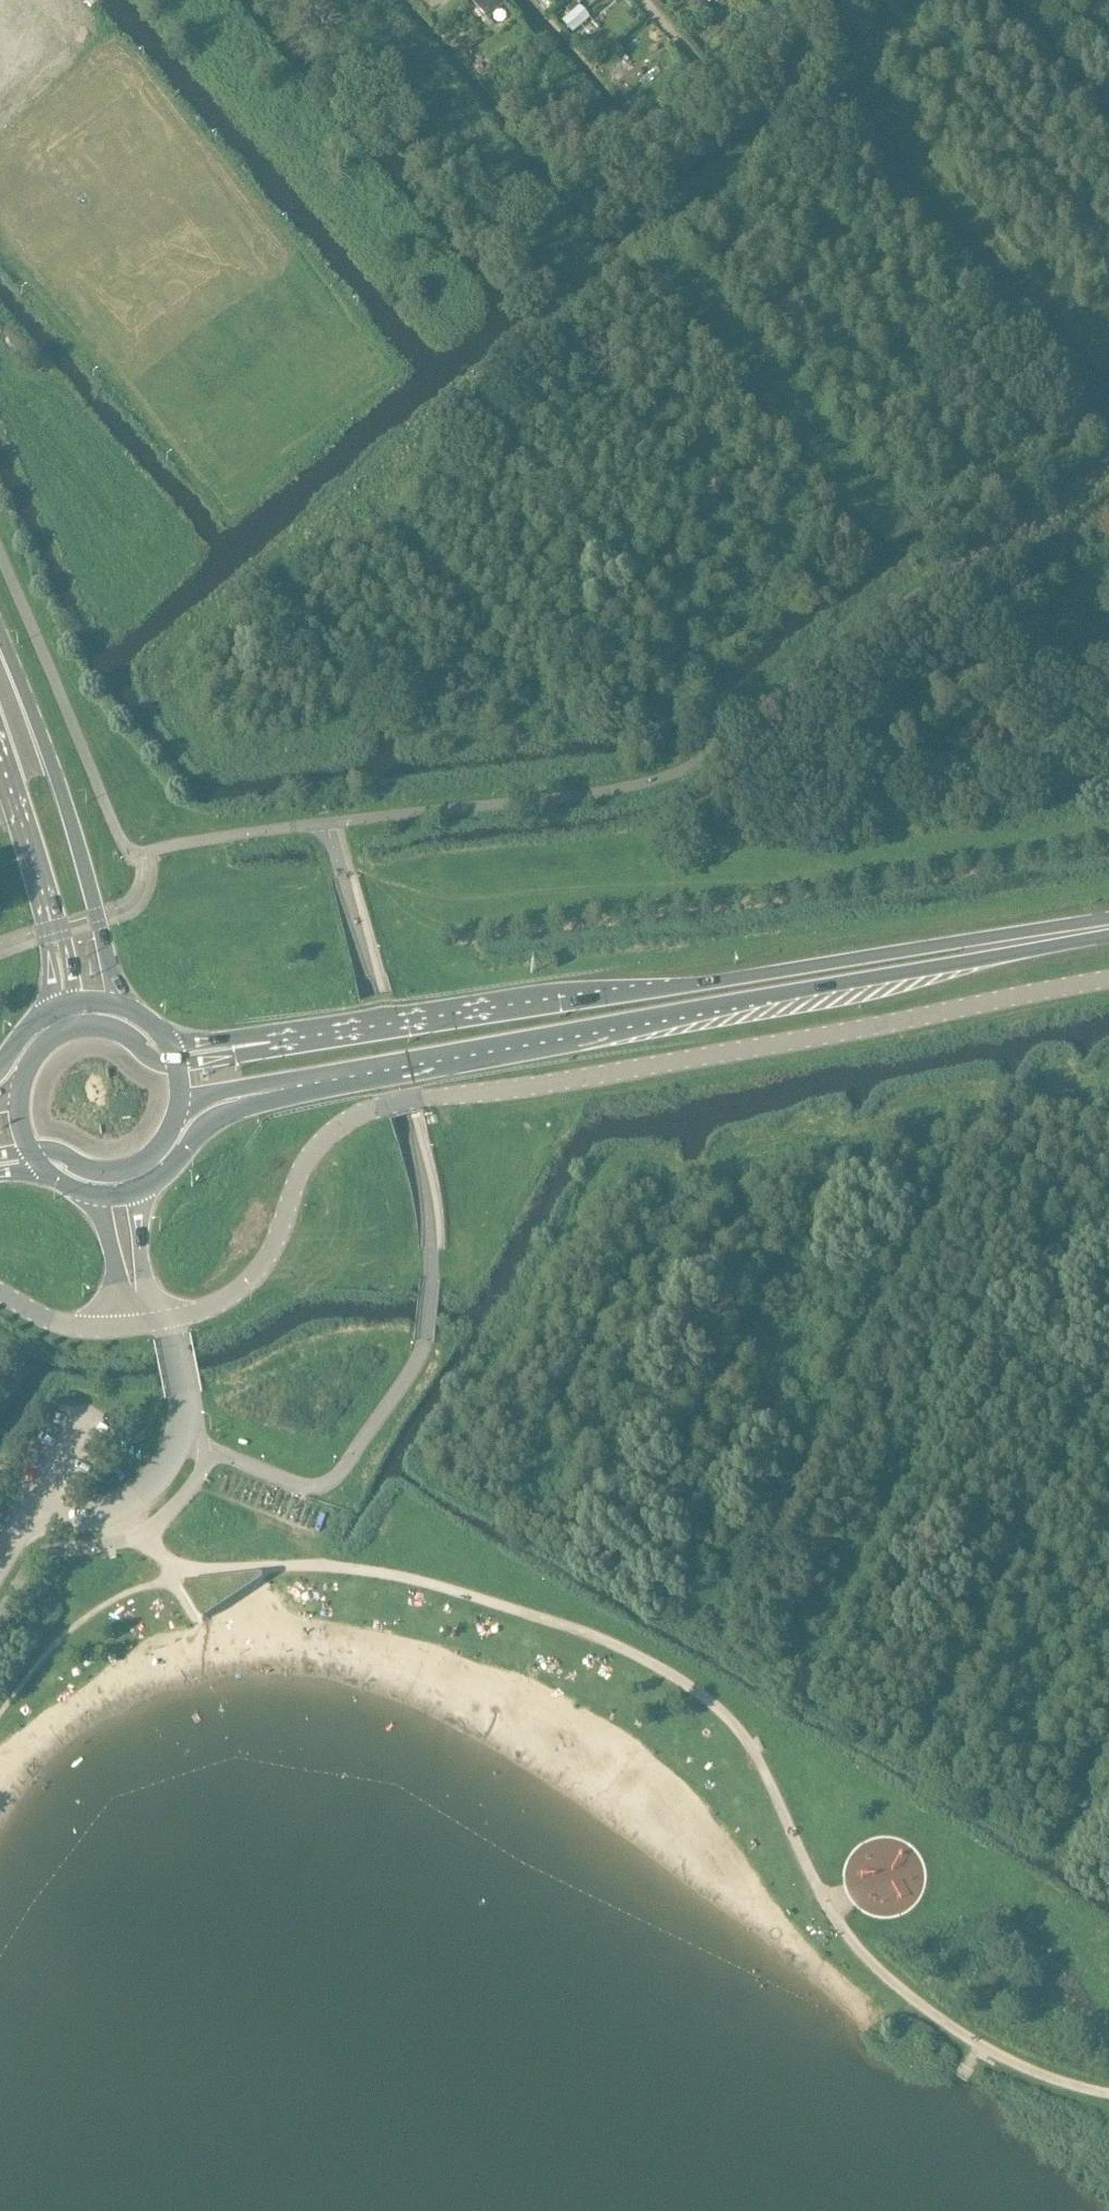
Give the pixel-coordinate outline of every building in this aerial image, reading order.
[(471,3),(486,21),(505,4),(501,0),(475,0),(471,3)] [(572,35),(590,20),(575,3),(566,11),(570,16),(562,23),(572,35)]
